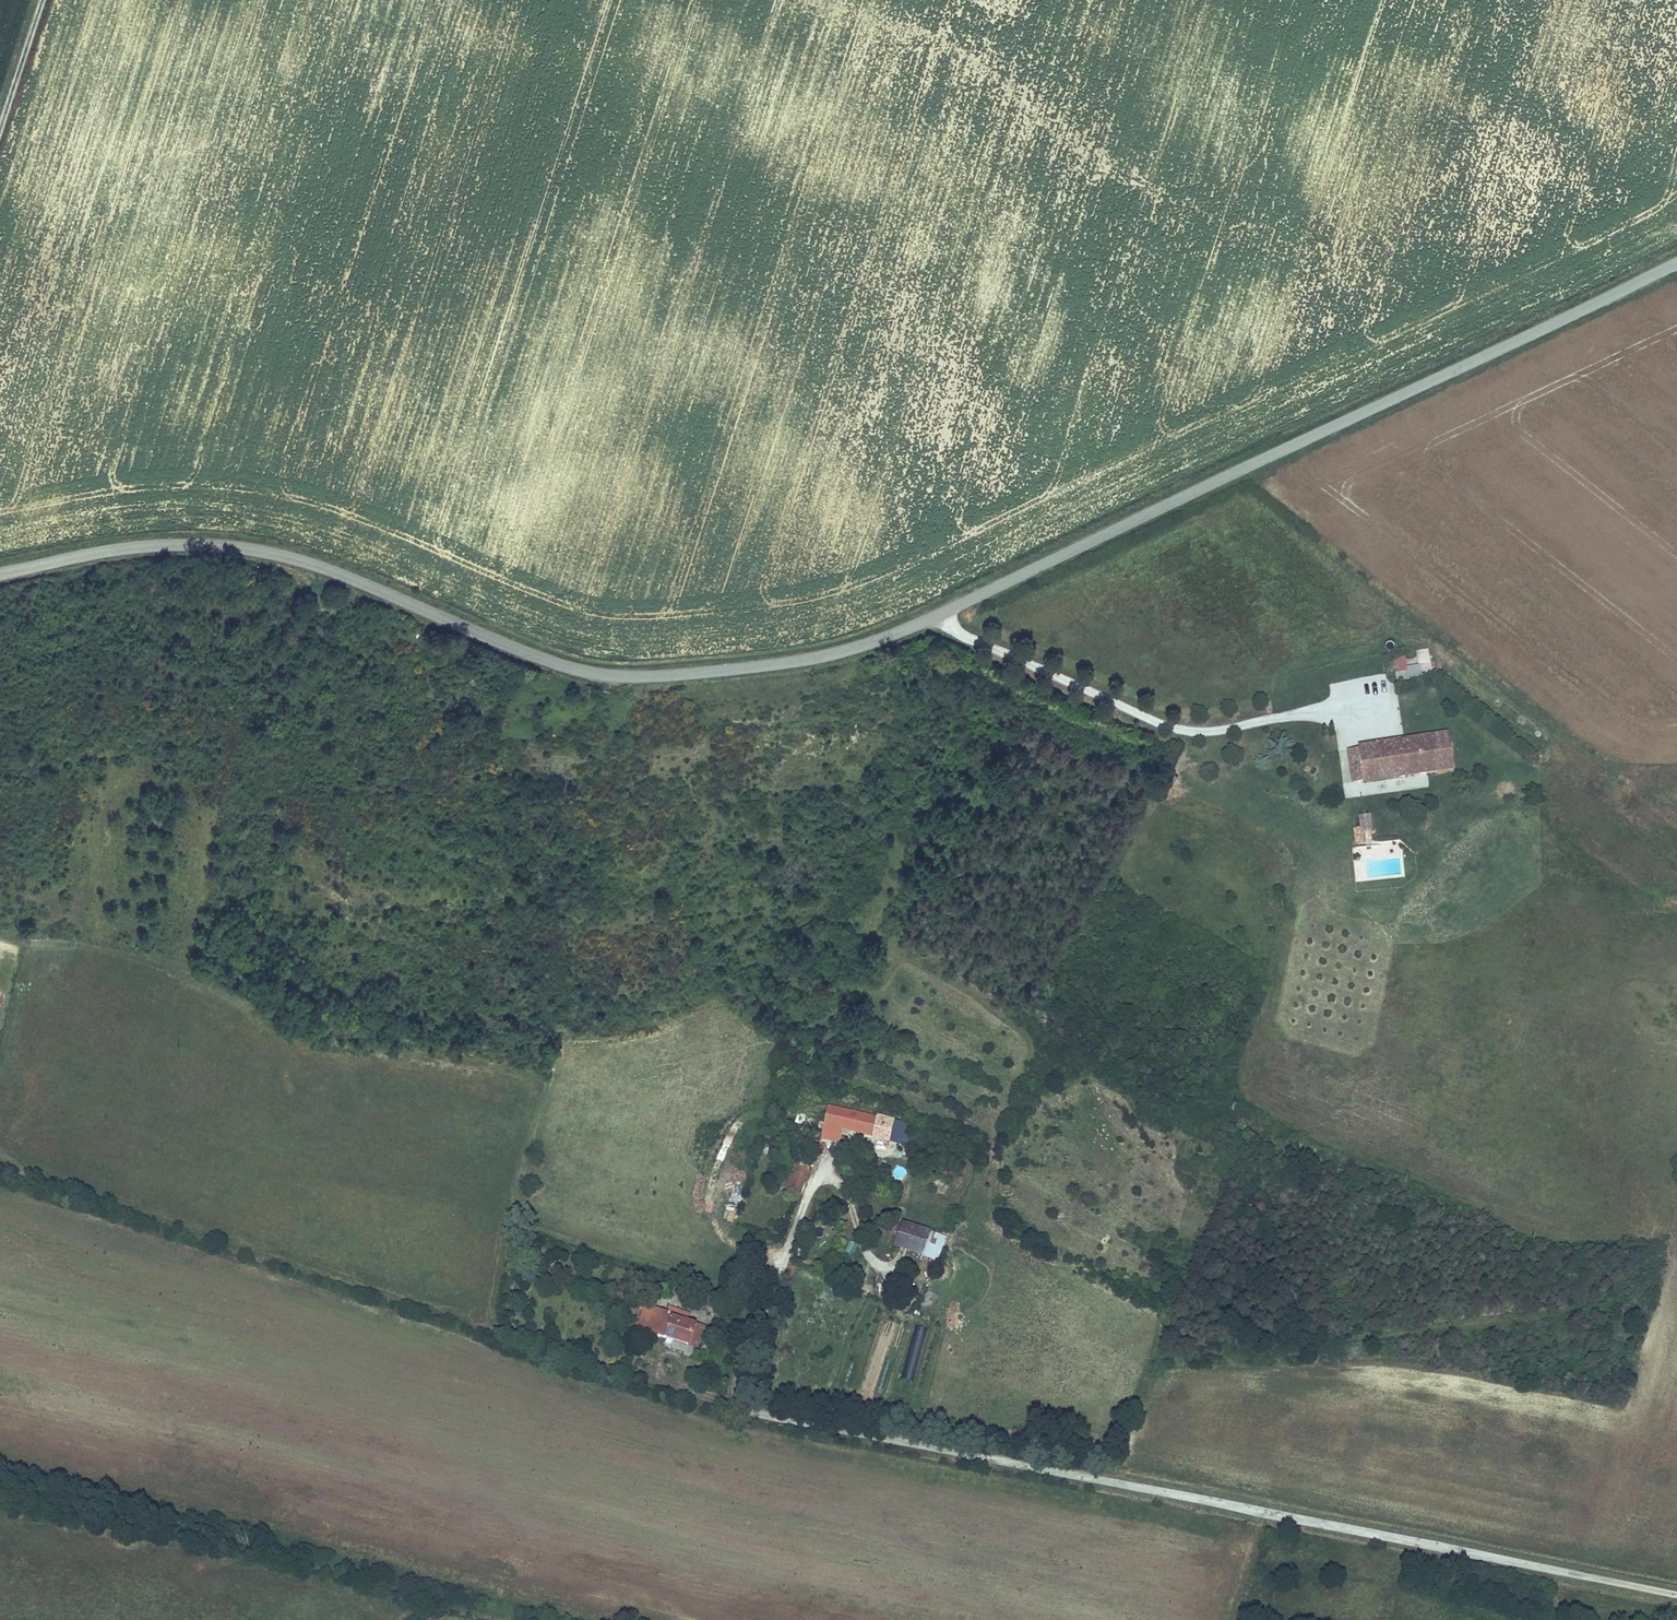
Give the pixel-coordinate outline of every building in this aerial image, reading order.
[(1422,678),(1435,675),(1430,650),(1418,653),(1422,678)] [(1416,657),(1406,658),(1407,667),(1417,666),(1416,657)] [(1423,679),(1420,666),(1407,669),(1404,658),(1392,661),(1397,685),(1423,679)] [(1448,736),(1432,738),(1437,774),(1453,772),(1448,736)] [(1437,774),(1432,738),(1404,742),(1407,760),(1377,764),(1375,746),(1359,748),(1360,750),(1347,752),(1352,783),(1364,781),(1364,784),(1437,774)] [(1407,760),(1404,742),(1375,746),(1377,764),(1407,760)] [(1366,846),(1365,834),(1372,834),(1371,817),(1359,818),(1360,830),(1354,830),(1355,847),(1366,846)] [(872,1132),(876,1115),(819,1102),(814,1126),(819,1127),(817,1134),(837,1138),(841,1126),(871,1133),(872,1132)] [(899,1139),(904,1116),(877,1110),(876,1115),(872,1132),(899,1139)] [(907,1140),(913,1118),(904,1116),(899,1139),(907,1140)] [(804,1176),(807,1166),(801,1165),(804,1154),(802,1150),(795,1149),(791,1162),(788,1161),(785,1170),(804,1176)] [(799,1192),(804,1176),(785,1170),(781,1187),(799,1192)] [(904,1219),(899,1240),(925,1246),(930,1226),(904,1219)] [(658,1298),(653,1318),(704,1332),(710,1312),(658,1298)]
